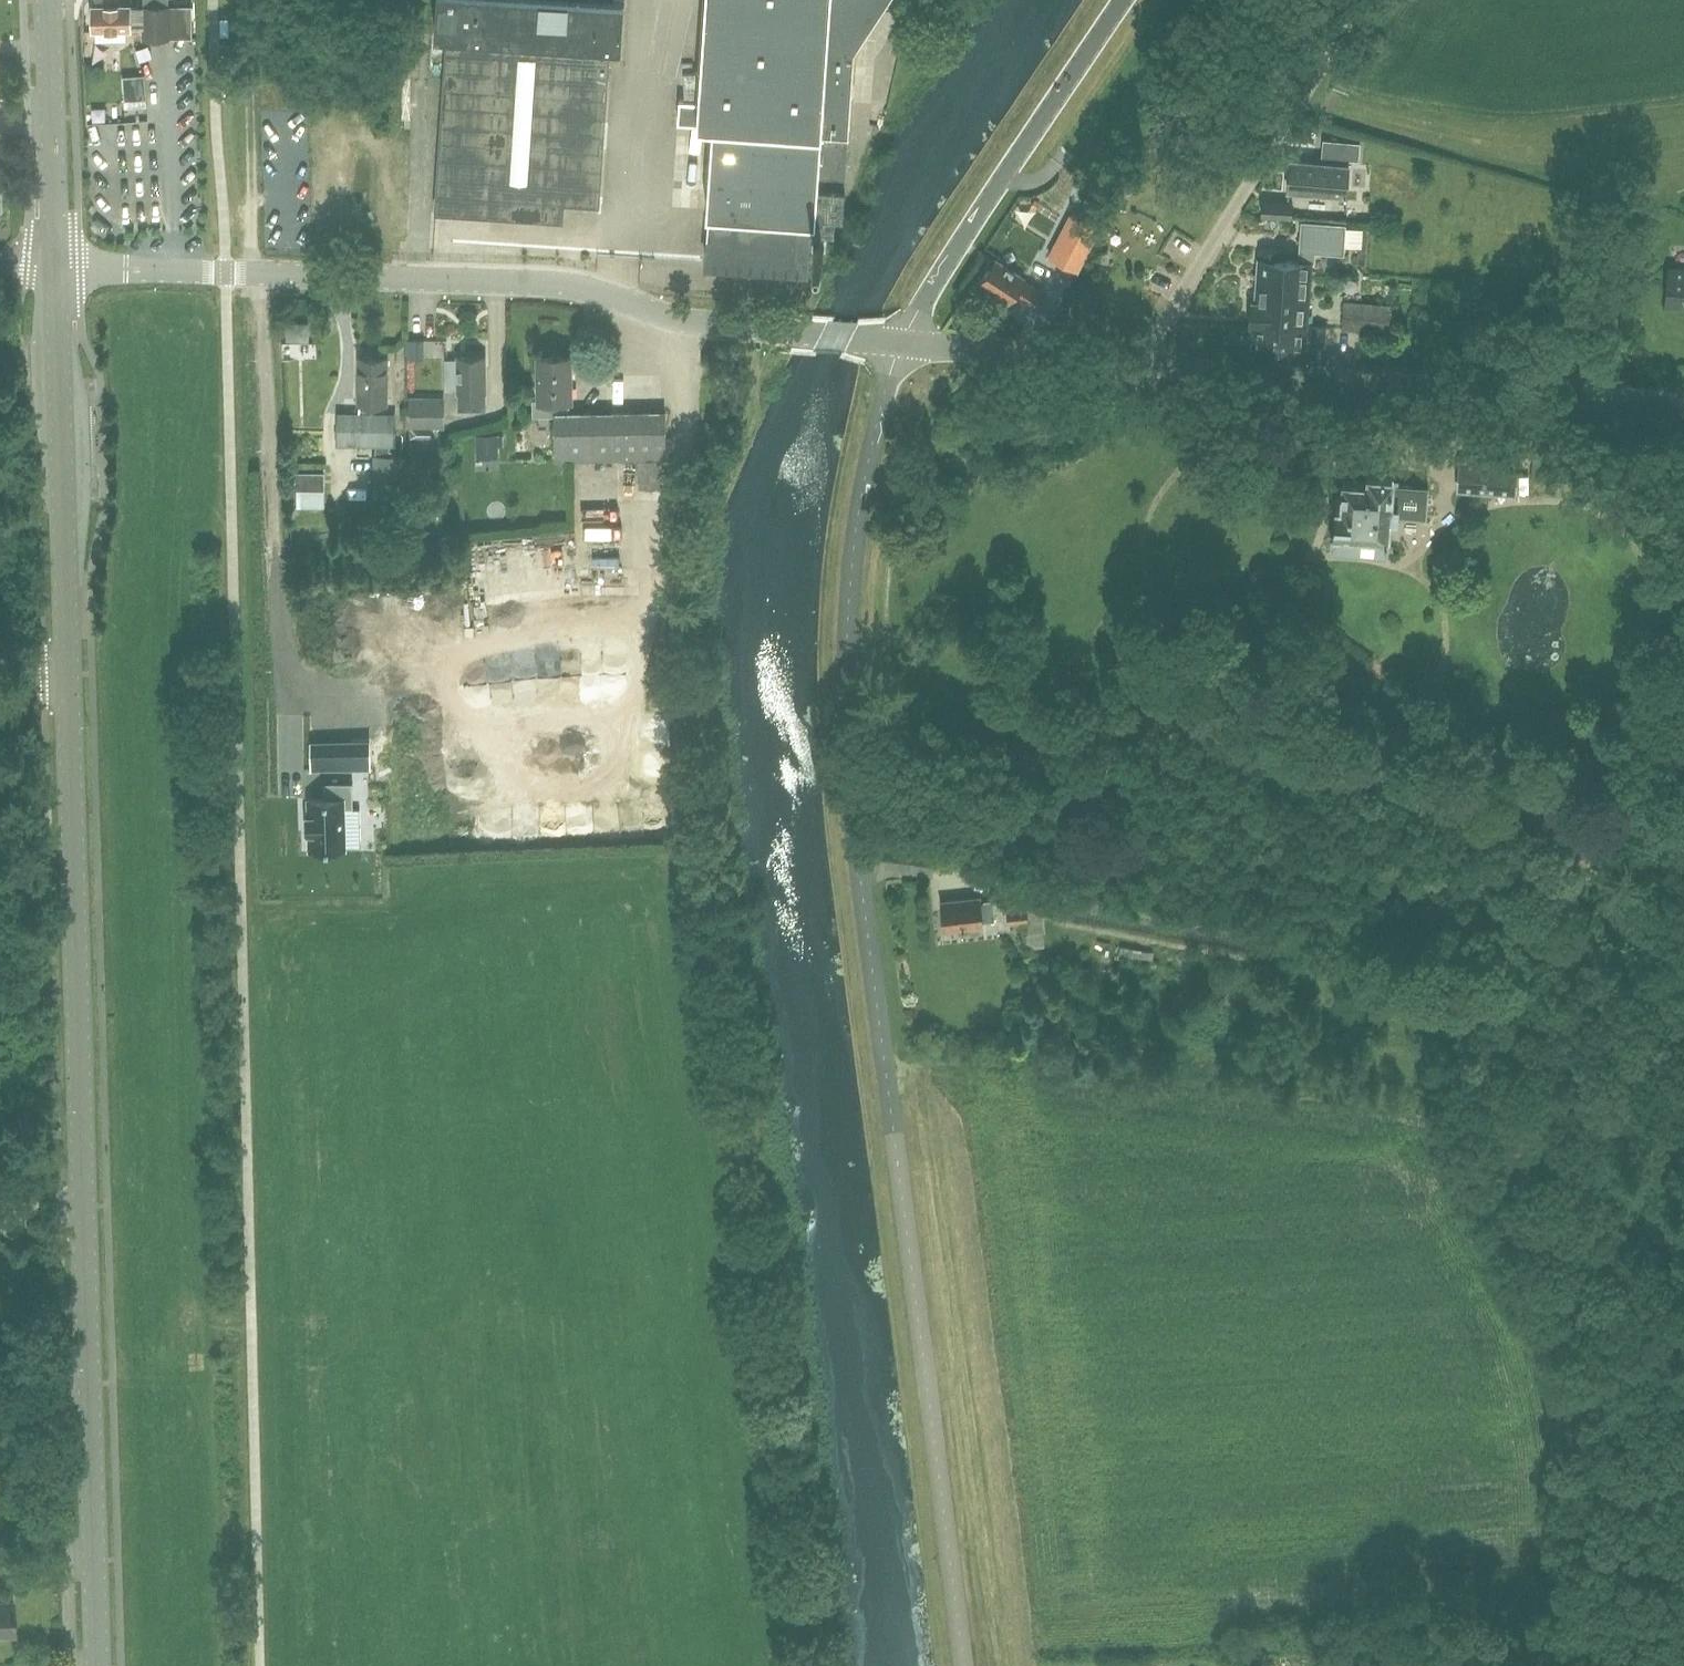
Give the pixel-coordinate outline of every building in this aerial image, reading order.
[(146,25),(146,37),(170,37),(169,0),(144,0),(144,5),(131,5),(131,3),(119,4),(119,0),(95,0),(95,4),(93,4),(93,28),(131,28),(131,25),(146,25)] [(210,0),(192,0),(192,13),(211,12),(210,0)] [(434,33),(447,34),(436,211),(508,216),(510,198),(598,203),(609,44),(622,45),(625,0),(437,0),(434,33)] [(701,70),(683,71),(683,98),(679,98),(677,121),(697,122),(697,124),(715,125),(713,169),(706,262),(806,269),(808,237),(812,237),(811,250),(824,251),(825,238),(819,237),(819,230),(834,231),(835,215),(843,215),(848,136),(850,95),(854,48),(874,18),(882,5),(883,6),(884,4),(884,3),(886,0),(706,0),(701,70)] [(112,43),(111,58),(130,59),(130,43),(112,43)] [(123,75),(125,106),(146,104),(144,74),(123,75)] [(1358,159),(1360,142),(1323,139),(1322,155),(1340,157),(1358,159)] [(1290,160),(1288,191),(1347,196),(1349,165),(1290,160)] [(1262,200),(1262,213),(1291,215),(1292,202),(1262,200)] [(1076,269),(1099,225),(1071,211),(1048,255),(1076,269)] [(1333,231),(1364,232),(1365,212),(1334,211),(1333,231)] [(1283,274),(1312,276),(1313,262),(1282,260),(1282,248),(1259,247),(1258,259),(1257,274),(1266,275),(1265,285),(1282,286),(1283,274)] [(1011,302),(1016,295),(1033,306),(1042,290),(1025,280),(1027,278),(996,259),(981,282),(1011,302)] [(1669,268),(1666,304),(1683,306),(1683,269),(1669,268)] [(1266,275),(1257,274),(1255,301),(1251,301),(1249,326),(1271,327),(1271,323),(1277,323),(1284,323),(1284,324),(1309,325),(1312,276),(1283,274),(1282,286),(1265,285),(1266,275)] [(1391,302),(1343,299),(1341,329),(1389,331),(1391,302)] [(307,323),(288,322),(288,336),(307,336),(307,323)] [(1271,327),(1249,326),(1249,327),(1254,327),(1253,345),(1307,349),(1309,325),(1284,324),(1284,323),(1277,323),(1271,323),(1271,327)] [(1326,325),(1312,324),(1310,345),(1325,346),(1326,325)] [(571,354),(538,355),(539,397),(532,398),(532,415),(555,415),(556,460),(632,459),(633,467),(638,467),(639,488),(664,486),(663,459),(666,459),(665,412),(570,414),(570,399),(572,399),(571,354)] [(386,357),(358,356),(357,392),(358,392),(358,403),(359,403),(359,411),(337,410),(337,444),(376,444),(375,453),(373,453),(372,495),(384,495),(384,509),(403,508),(403,495),(406,495),(406,454),(391,454),(390,445),(396,445),(397,411),(372,411),(372,404),(385,404),(386,357)] [(484,356),(457,356),(457,410),(485,410),(485,391),(484,356)] [(409,395),(409,437),(433,437),(433,426),(445,426),(445,395),(409,395)] [(476,434),(477,451),(499,451),(499,433),(476,434)] [(459,452),(410,454),(411,488),(460,486),(459,452)] [(1517,463),(1513,463),(1514,455),(1466,452),(1465,459),(1459,458),(1456,490),(1515,494),(1517,463)] [(328,470),(297,470),(297,488),(328,488),(328,470)] [(1333,535),(1332,542),(1334,545),(1387,549),(1388,536),(1390,519),(1397,520),(1397,514),(1427,516),(1430,487),(1392,484),(1393,477),(1369,475),(1368,483),(1344,481),(1342,508),(1339,508),(1337,533),(1335,533),(1333,535)] [(439,520),(434,492),(420,495),(421,501),(408,503),(411,523),(424,521),(424,523),(439,520)] [(318,504),(319,515),(342,513),(341,503),(318,504)] [(624,563),(624,551),(597,551),(597,563),(624,563)] [(471,607),(471,586),(429,585),(428,606),(471,607)] [(531,670),(555,669),(553,646),(530,647),(531,670)] [(577,667),(576,647),(556,648),(557,668),(577,667)] [(368,736),(350,737),(350,764),(369,764),(368,736)] [(353,806),(353,779),(324,779),(324,795),(309,795),(309,813),(306,813),(306,817),(309,817),(309,826),(306,826),(306,830),(309,830),(309,848),(312,848),(312,852),(328,852),(328,848),(344,848),(344,806),(353,806)] [(994,901),(980,902),(980,897),(941,902),(944,931),(983,926),(983,921),(996,919),(994,901)] [(1027,920),(1025,907),(1007,909),(1009,922),(1027,920)] [(0,1600),(0,1633),(13,1633),(12,1600),(0,1600)]
